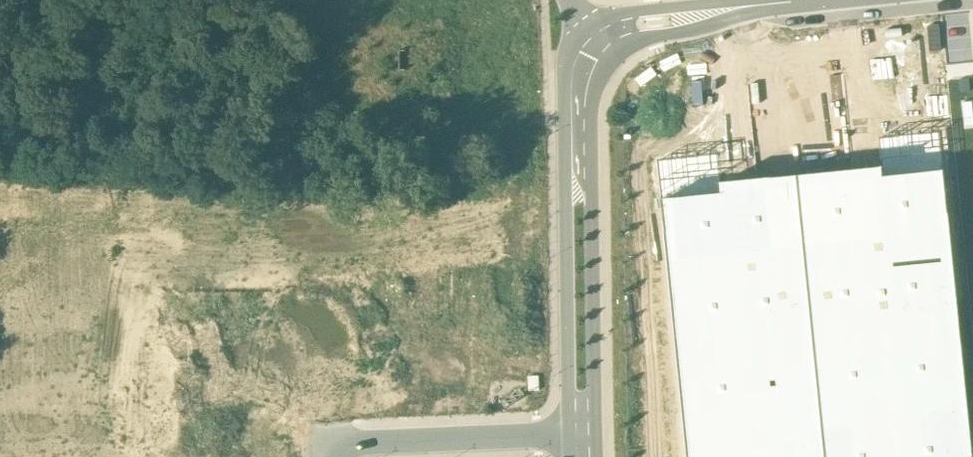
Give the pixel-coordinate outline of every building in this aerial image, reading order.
[(651,153),(679,456),(972,456),(972,403),(945,126),(874,132),(878,164),(858,165),(859,188),(731,201),(723,148),(651,153)]
